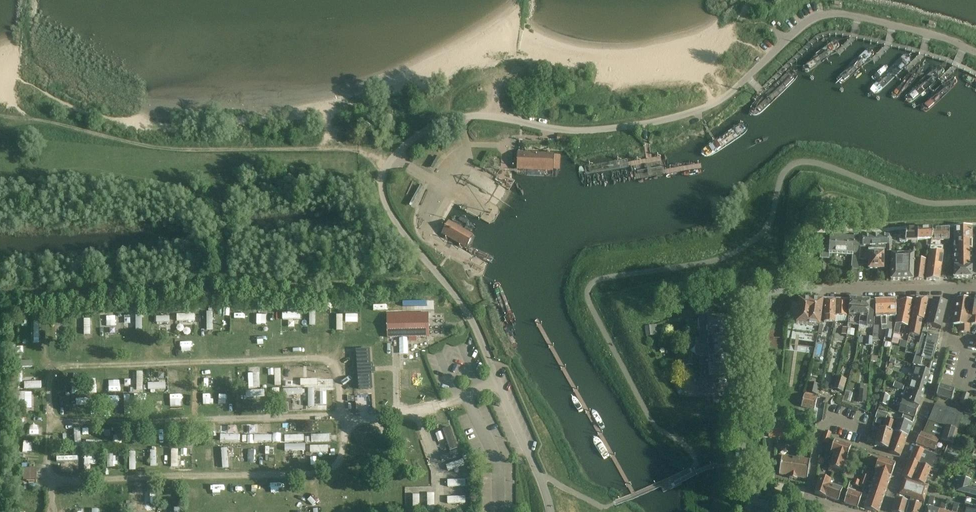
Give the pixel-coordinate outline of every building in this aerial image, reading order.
[(802,70),(809,77),(845,42),(838,35),(802,70)] [(839,75),(846,82),(880,50),(874,43),(839,75)] [(899,56),(891,47),(852,83),(861,92),(899,56)] [(865,93),(872,100),(915,59),(908,51),(865,93)] [(933,63),(926,56),(883,95),(890,103),(933,63)] [(913,92),(919,98),(950,68),(944,62),(913,92)] [(792,64),(747,108),(756,118),(801,73),(792,64)] [(965,75),(958,67),(930,95),(937,102),(965,75)] [(967,72),(963,79),(975,86),(975,76),(967,72)] [(515,153),(514,176),(559,177),(560,153),(515,153)] [(434,156),(428,166),(433,170),(436,165),(439,159),(434,156)] [(417,185),(406,204),(411,207),(412,207),(422,188),(417,185)] [(439,234),(467,250),(476,236),(448,220),(439,234)] [(964,239),(963,227),(954,228),(954,239),(962,239),(964,239)] [(964,239),(972,239),(972,227),(963,227),(964,239)] [(933,229),(931,240),(933,240),(933,241),(950,240),(949,228),(933,229)] [(906,241),(911,241),(911,245),(917,245),(917,240),(917,229),(901,230),(901,241),(906,241)] [(917,229),(917,240),(931,240),(933,229),(917,229)] [(859,247),(860,236),(860,235),(854,234),(854,239),(830,237),(830,240),(825,239),(825,244),(821,244),(820,258),(829,259),(829,254),(852,256),(851,271),(851,282),(857,282),(857,271),(858,271),(858,261),(858,259),(859,247)] [(887,244),(887,249),(887,251),(892,251),(891,234),(860,236),(859,247),(863,247),(863,246),(872,246),(887,244)] [(962,239),(954,239),(954,278),(962,278),(962,239)] [(971,278),(971,275),(972,239),(964,239),(962,239),(962,278),(971,278)] [(883,269),(883,249),(885,249),(885,246),(872,247),(872,250),(865,251),(865,247),(863,247),(859,247),(858,259),(868,260),(868,269),(883,269)] [(939,280),(939,278),(943,252),(942,246),(930,247),(926,280),(939,280)] [(902,280),(902,254),(891,254),(891,280),(902,280)] [(913,280),(923,280),(925,260),(916,260),(913,280)] [(495,272),(486,275),(503,318),(512,315),(495,272)] [(928,299),(915,300),(908,334),(919,336),(922,320),(924,320),(926,309),(928,299)] [(933,299),(931,309),(930,312),(944,316),(947,303),(941,301),(933,299)] [(955,314),(953,325),(959,325),(959,332),(969,333),(969,324),(966,324),(966,322),(971,323),(972,317),(972,315),(967,314),(970,299),(957,299),(955,314)] [(799,300),(798,310),(796,324),(819,327),(822,309),(823,301),(799,300)] [(824,310),(824,316),(823,322),(835,323),(835,321),(836,300),(824,300),(824,310)] [(848,301),(836,300),(835,321),(837,321),(846,321),(847,311),(848,301)] [(858,332),(858,328),(859,327),(860,317),(859,317),(861,301),(850,300),(849,310),(848,321),(853,321),(852,326),(853,326),(852,331),(858,332)] [(893,333),(894,333),(898,334),(899,334),(901,325),(908,326),(913,300),(900,300),(893,333)] [(860,317),(859,327),(858,328),(866,328),(866,327),(872,328),(874,302),(861,301),(859,317),(860,317)] [(881,330),(885,330),(885,301),(876,301),(876,311),(876,317),(881,317),(881,330)] [(895,301),(885,301),(885,330),(891,330),(891,323),(890,317),(895,317),(895,301)] [(711,308),(695,308),(695,315),(702,315),(702,318),(700,318),(700,332),(703,332),(704,339),(707,339),(707,342),(708,342),(708,338),(724,337),(723,317),(709,318),(709,315),(711,315),(711,308)] [(206,312),(207,331),(215,331),(215,312),(206,312)] [(256,323),(268,323),(268,312),(256,312),(256,323)] [(941,329),(944,316),(930,312),(926,325),(931,326),(941,329)] [(242,314),(233,315),(233,324),(242,324),(242,314)] [(428,314),(391,315),(392,337),(428,337),(428,314)] [(41,338),(41,320),(34,320),(33,338),(41,338)] [(55,322),(55,340),(63,340),(63,321),(55,322)] [(646,337),(654,336),(653,326),(645,327),(646,337)] [(939,336),(929,334),(922,332),(918,344),(936,349),(939,336)] [(894,334),(892,343),(898,345),(900,335),(894,334)] [(696,345),(696,350),(696,356),(704,356),(704,349),(708,349),(709,357),(724,357),(725,357),(724,337),(708,338),(708,342),(707,342),(707,339),(704,339),(691,340),(691,344),(693,346),(696,345)] [(918,344),(912,364),(913,365),(920,367),(922,358),(931,360),(931,361),(932,361),(936,349),(918,344)] [(360,390),(372,389),(369,350),(357,351),(360,390)] [(30,351),(18,351),(17,365),(30,366),(30,351)] [(709,377),(715,377),(725,377),(724,357),(709,357),(700,358),(700,365),(709,365),(709,377)] [(920,367),(913,365),(911,373),(908,374),(907,377),(909,377),(927,382),(930,371),(920,367)] [(306,386),(306,368),(297,368),(297,385),(306,386)] [(231,386),(240,385),(239,369),(230,369),(231,386)] [(167,384),(179,384),(179,371),(167,371),(167,384)] [(91,390),(98,390),(98,374),(90,374),(91,390)] [(836,376),(832,388),(843,391),(847,380),(836,376)] [(927,382),(909,377),(906,389),(923,395),(927,382)] [(34,388),(34,378),(20,378),(20,388),(34,388)] [(715,379),(698,380),(699,394),(716,394),(715,379)] [(809,382),(806,393),(817,395),(819,385),(809,382)] [(860,384),(860,390),(859,402),(865,403),(867,385),(860,384)] [(951,401),(955,390),(939,386),(936,396),(951,401)] [(316,409),(315,388),(308,389),(308,409),(316,409)] [(923,395),(906,389),(905,388),(903,394),(901,400),(919,407),(923,395)] [(292,400),(304,400),(303,389),(292,390),(292,400)] [(19,392),(19,408),(32,408),(32,392),(19,392)] [(882,393),(879,403),(885,405),(887,395),(882,393)] [(805,396),(802,406),(814,409),(817,399),(805,396)] [(174,411),(185,410),(184,399),(173,399),(174,411)] [(919,407),(901,400),(898,412),(903,414),(915,419),(919,407)] [(963,412),(936,404),(928,421),(944,426),(957,430),(960,422),(963,412)] [(895,422),(885,419),(887,414),(877,411),(875,418),(885,421),(883,429),(891,431),(888,441),(890,441),(904,446),(907,437),(892,432),(895,422)] [(892,432),(907,437),(915,419),(903,414),(901,420),(896,418),(895,422),(892,432)] [(923,434),(938,438),(953,444),(956,435),(967,438),(968,433),(957,430),(944,426),(928,421),(923,434)] [(788,426),(770,424),(768,437),(786,439),(788,426)] [(253,425),(252,439),(261,439),(261,426),(253,425)] [(450,427),(442,430),(450,451),(458,449),(450,427)] [(876,440),(868,438),(867,443),(887,449),(890,441),(888,441),(891,431),(883,429),(880,428),(876,440)] [(825,431),(822,442),(827,444),(831,433),(825,431)] [(934,450),(938,438),(923,434),(921,433),(916,443),(934,450)] [(307,443),(304,443),(304,436),(285,435),(284,450),(306,451),(307,443)] [(834,454),(846,458),(847,458),(851,446),(834,441),(830,453),(834,454)] [(890,441),(887,449),(890,450),(889,452),(900,456),(904,446),(890,441)] [(310,443),(310,451),(328,452),(329,444),(310,443)] [(947,446),(945,453),(951,455),(953,448),(947,446)] [(938,452),(936,455),(929,452),(924,451),(915,447),(909,459),(932,468),(938,470),(943,458),(944,454),(938,452)] [(166,448),(154,449),(155,459),(166,458),(166,448)] [(829,467),(835,469),(840,470),(842,471),(846,458),(834,454),(829,467)] [(807,479),(810,460),(781,456),(779,475),(789,476),(789,478),(797,479),(797,477),(807,479)] [(891,476),(895,464),(879,459),(875,471),(876,471),(891,476)] [(901,477),(904,478),(924,484),(931,468),(932,468),(909,459),(901,477)] [(23,468),(22,480),(36,480),(36,468),(23,468)] [(887,488),(891,476),(876,471),(872,483),(887,488)] [(969,488),(970,480),(964,479),(960,478),(960,477),(957,476),(955,480),(959,481),(956,491),(975,496),(975,490),(969,488)] [(831,480),(820,477),(814,494),(825,497),(829,484),(829,485),(831,480)] [(899,494),(909,497),(924,502),(929,485),(924,484),(904,478),(899,494)] [(269,484),(270,493),(278,492),(277,483),(269,484)] [(887,488),(872,483),(868,495),(882,501),(887,488)] [(829,484),(825,497),(838,501),(842,489),(829,485),(829,484)] [(191,496),(203,497),(203,485),(191,485),(191,496)] [(407,511),(421,511),(421,489),(407,489),(407,511)] [(848,491),(844,503),(857,508),(861,497),(862,496),(861,495),(848,491)] [(868,495),(862,493),(861,495),(862,496),(861,497),(866,499),(863,508),(875,511),(879,511),(882,501),(868,495)] [(428,494),(427,511),(435,511),(436,494),(428,494)] [(909,502),(895,498),(891,511),(907,511),(909,502)] [(966,509),(975,511),(975,501),(969,498),(967,498),(965,504),(967,505),(966,509)] [(921,511),(923,506),(909,502),(907,511),(921,511)]
